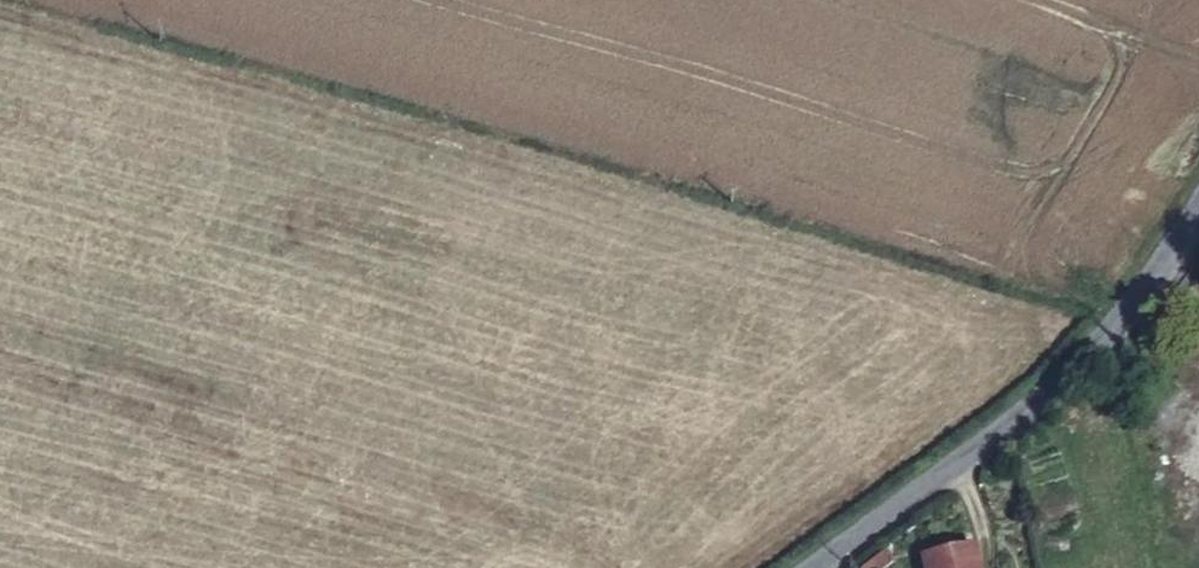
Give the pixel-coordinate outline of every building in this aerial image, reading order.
[(1102,348),(1096,354),(1103,362),(1110,357),(1102,348)] [(1103,362),(1096,354),(1086,362),(1096,375),(1107,366),(1103,362)] [(967,544),(920,554),(923,567),(972,567),(967,544)]
